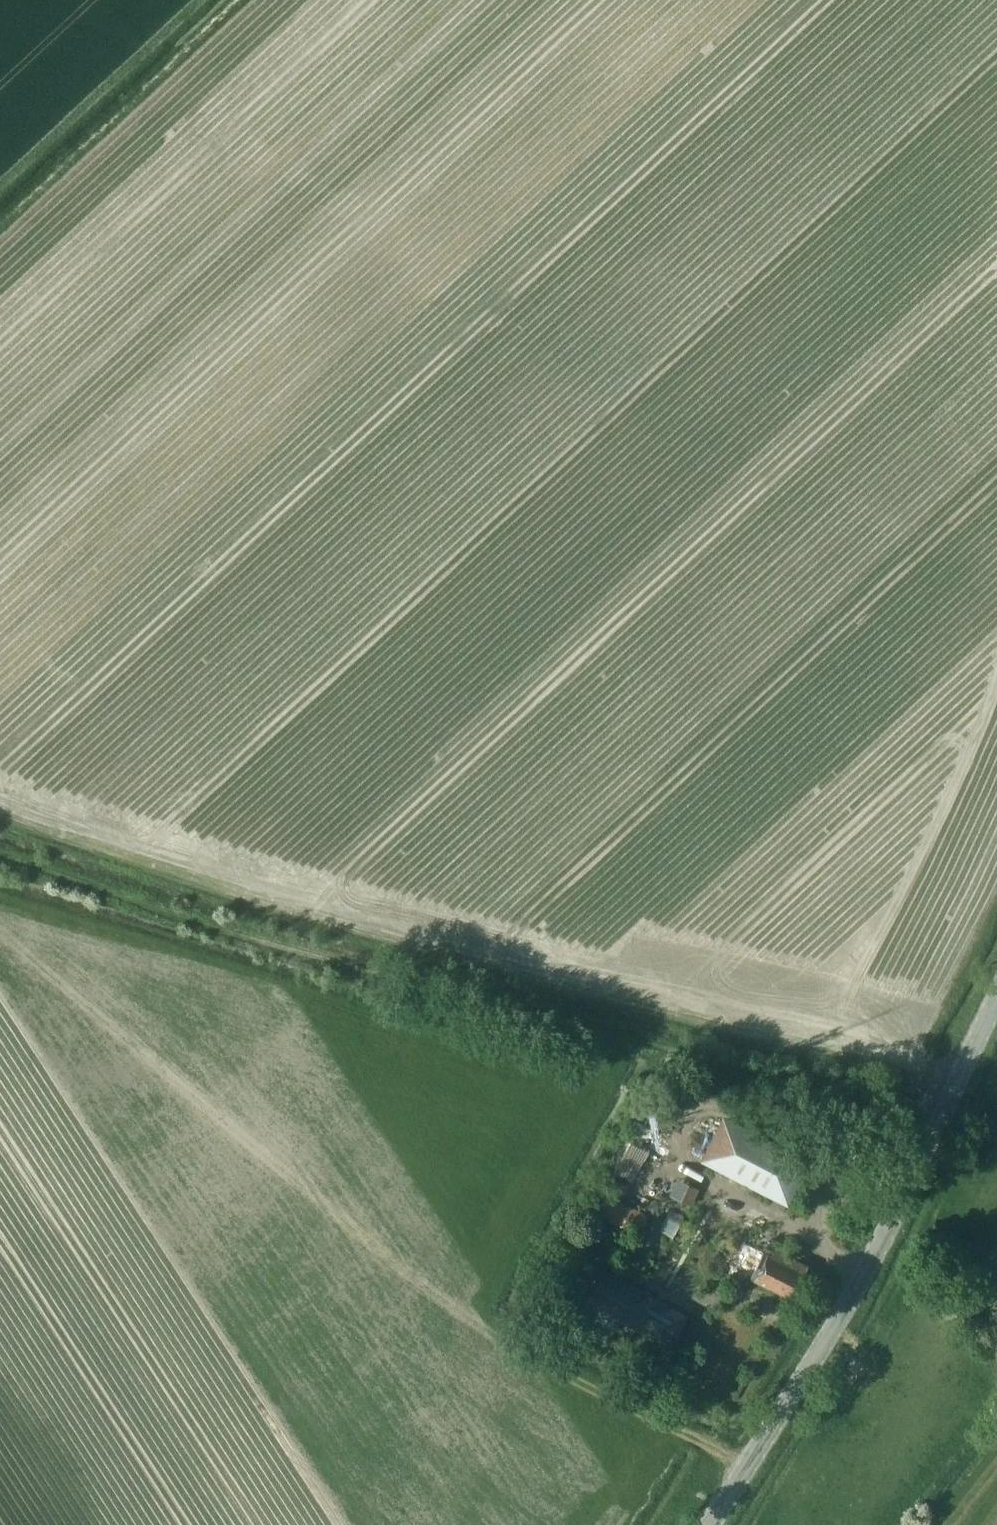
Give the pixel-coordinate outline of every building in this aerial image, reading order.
[(718,1121),(706,1115),(692,1144),(704,1150),(718,1121)] [(734,1171),(753,1132),(724,1118),(705,1157),(734,1171)] [(653,1128),(636,1119),(630,1130),(647,1139),(653,1128)] [(633,1180),(649,1151),(631,1141),(615,1170),(633,1180)] [(583,1209),(640,1234),(649,1214),(622,1201),(629,1184),(600,1172),(583,1209)] [(697,1187),(682,1180),(674,1196),(689,1203),(697,1187)] [(744,1251),(733,1246),(722,1269),(745,1280),(747,1276),(793,1298),(809,1266),(775,1249),(773,1254),(748,1243),(744,1251)] [(604,1266),(586,1299),(670,1347),(689,1314),(604,1266)]
